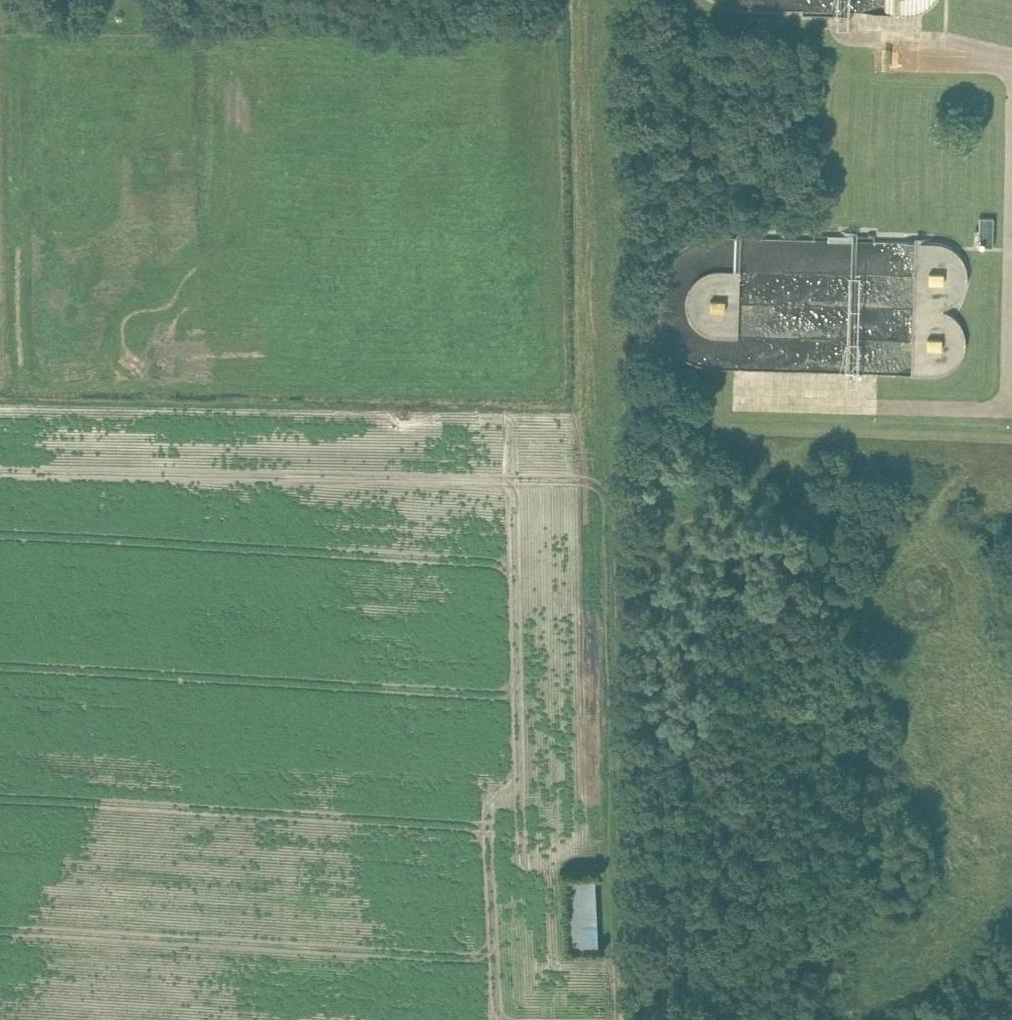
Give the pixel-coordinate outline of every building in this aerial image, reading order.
[(992,217),(979,218),(979,246),(992,246),(992,217)] [(599,875),(574,875),(576,945),(600,944),(599,875)]
